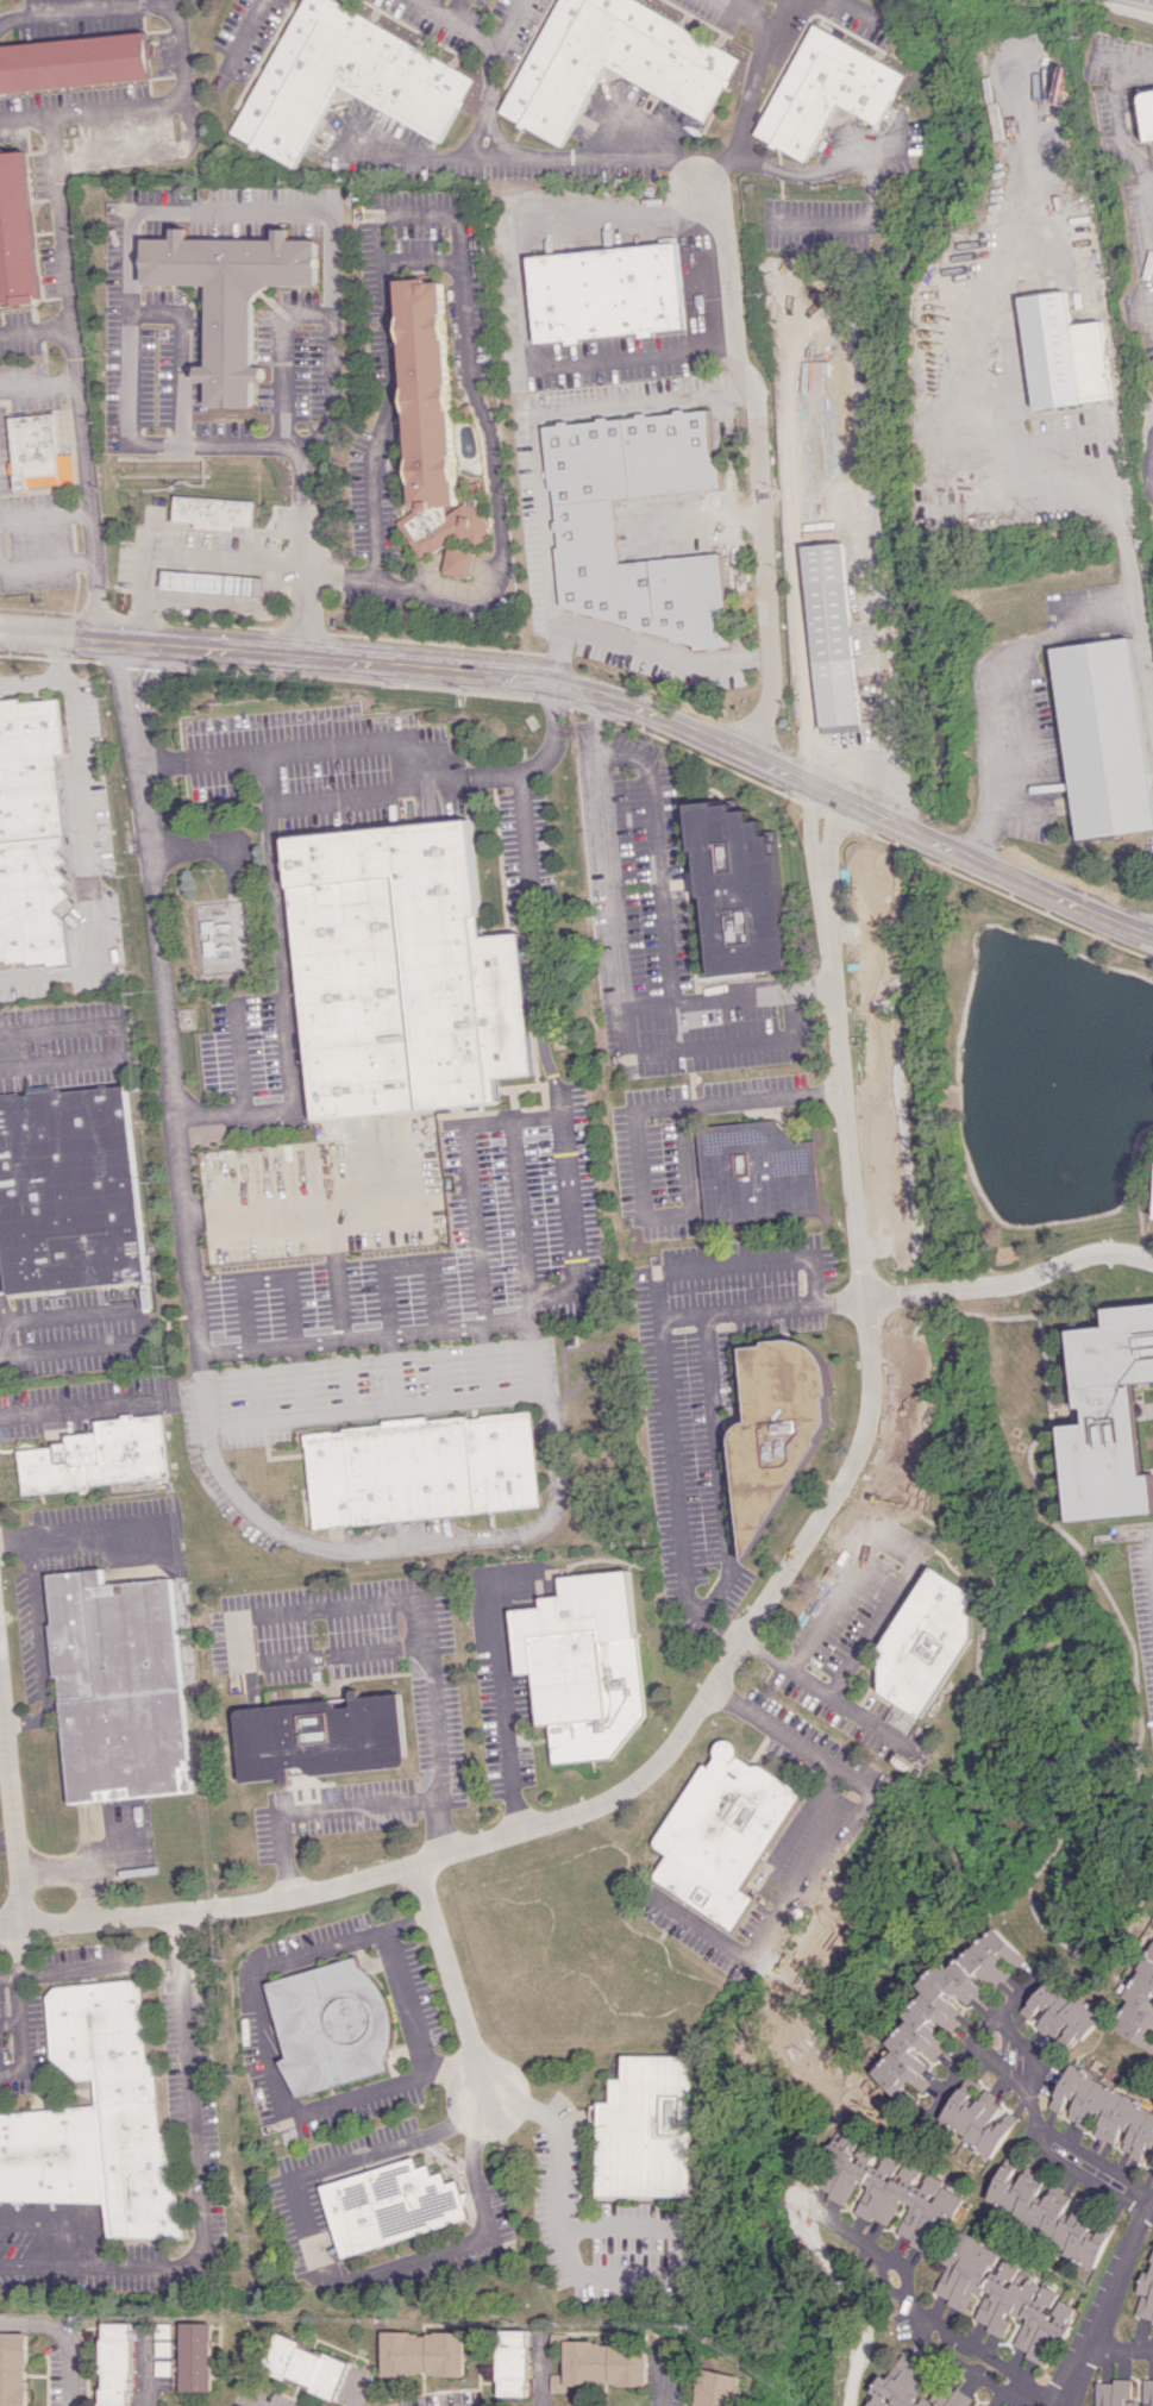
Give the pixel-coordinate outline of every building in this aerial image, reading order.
[(238,130),(306,0),(343,0),(477,71),(443,137),(337,81),(295,159),(238,130)] [(503,105),(559,0),(660,0),(750,48),(714,117),(609,62),(569,140),(503,105)] [(767,125),(823,21),(911,68),(883,121),(839,98),(812,149),(767,125)] [(4,92),(149,76),(144,31),(0,46),(0,58),(4,92)] [(42,297),(0,302),(0,154),(26,151),(42,297)] [(145,236),(145,283),(209,283),(208,365),(198,365),(198,380),(209,380),(209,406),(253,406),(253,381),(265,381),(265,365),(253,365),(253,301),(271,283),(319,283),(319,239),(290,239),(290,228),(275,228),(275,238),(189,238),(189,227),(174,227),(174,238),(155,238),(155,236),(145,236)] [(683,330),(677,244),(526,255),(532,340),(683,330)] [(396,278),(446,276),(462,499),(474,502),(495,538),(480,551),(470,578),(434,571),(446,545),(427,554),(400,518),(415,505),(396,278)] [(1113,398),(1103,320),(1072,324),(1067,290),(1020,296),(1034,408),(1113,398)] [(559,607),(682,643),(693,642),(693,649),(731,646),(724,554),(616,561),(611,496),(722,489),(720,456),(711,456),(708,409),(567,423),(557,420),(555,425),(544,426),(555,549),(555,551),(559,607)] [(11,416),(54,413),(57,455),(73,453),(76,484),(18,489),(15,466),(11,416)] [(176,495),(175,520),(250,526),(252,501),(176,495)] [(819,725),(859,722),(847,542),(807,545),(819,725)] [(167,570),(164,588),(263,596),(264,578),(167,570)] [(1076,838),(1152,830),(1152,813),(1133,638),(1053,647),(1076,838)] [(71,963),(67,916),(59,908),(70,896),(63,886),(70,881),(57,869),(68,861),(58,851),(67,842),(55,754),(64,750),(59,698),(23,702),(20,690),(0,693),(0,963),(71,963)] [(690,803),(710,976),(791,967),(772,853),(770,834),(756,819),(739,807),(715,798),(690,803)] [(286,835),(471,821),(484,934),(520,931),(534,1077),(493,1079),(496,1101),(313,1124),(286,835)] [(8,1296),(0,1204),(0,1097),(124,1086),(144,1282),(8,1296)] [(815,1140),(785,1142),(783,1120),(698,1126),(705,1223),(821,1215),(815,1140)] [(1152,1512),(1152,1483),(1152,1473),(1144,1474),(1136,1383),(1152,1381),(1152,1303),(1104,1307),(1106,1326),(1071,1330),(1078,1407),(1086,1406),(1088,1422),(1061,1425),(1070,1520),(1152,1512)] [(744,1347),(749,1423),(739,1424),(733,1435),(740,1529),(769,1527),(830,1419),(828,1399),(830,1395),(827,1355),(797,1338),(766,1341),(764,1345),(744,1347)] [(301,1435),(311,1528),(543,1504),(533,1411),(301,1435)] [(19,1449),(20,1493),(107,1485),(107,1495),(167,1489),(156,1415),(98,1422),(94,1433),(63,1435),(63,1446),(19,1449)] [(883,1648),(888,1651),(881,1663),(881,1693),(924,1718),(973,1632),(973,1591),(929,1566),(883,1648)] [(44,1574),(101,1568),(102,1584),(170,1578),(189,1793),(64,1804),(44,1574)] [(537,1725),(606,1718),(608,1738),(634,1735),(632,1721),(645,1719),(631,1569),(558,1576),(560,1595),(538,1597),(539,1607),(510,1610),(516,1673),(532,1672),(537,1725)] [(404,1766),(399,1693),(357,1696),(356,1691),(349,1691),(349,1700),(232,1709),(237,1783),(288,1779),(287,1774),(404,1766)] [(734,1929),(753,1896),(742,1890),(800,1791),(735,1753),(739,1747),(722,1737),(705,1766),(699,1762),(651,1845),(666,1853),(650,1880),(734,1929)] [(940,1961),(907,2018),(911,2025),(888,2037),(897,2055),(864,2072),(908,2098),(916,2093),(906,2088),(910,2081),(926,2090),(932,2081),(914,2047),(917,2046),(939,2058),(945,2047),(927,2014),(949,2027),(961,2007),(944,1998),(949,1990),(972,2003),(986,1995),(976,1976),(978,1974),(998,1985),(1012,1978),(999,1953),(1022,1966),(1030,1953),(998,1934),(943,1963),(940,1961)] [(1152,2049),(1152,2037),(1147,2034),(1151,2026),(1152,2026),(1152,1998),(1152,1997),(1152,1950),(1139,1980),(1129,1990),(1110,2028),(1152,2049)] [(291,2095),(395,2070),(367,1955),(264,1979),(283,2058),(282,2059),(291,2095)] [(1022,2011),(1034,2022),(1044,2012),(1047,2015),(1040,2022),(1071,2052),(1105,2017),(1058,1973),(1022,2011)] [(185,2199),(173,2190),(172,2139),(159,2128),(157,2065),(144,2054),(142,1988),(134,1981),(54,1984),(47,1993),(49,2056),(77,2080),(95,2079),(96,2114),(0,2117),(0,2197),(107,2194),(109,2238),(186,2235),(185,2199)] [(691,2196),(692,2055),(622,2055),(622,2078),(610,2078),(610,2101),(598,2101),(598,2196),(691,2196)] [(1075,2064),(1050,2106),(1061,2112),(1070,2097),(1078,2102),(1068,2118),(1088,2129),(1099,2110),(1106,2115),(1096,2133),(1115,2144),(1124,2130),(1131,2134),(1122,2148),(1142,2160),(1149,2146),(1152,2149),(1152,2109),(1075,2064)] [(994,2157),(1020,2117),(994,2100),(997,2095),(983,2086),(980,2091),(965,2082),(939,2122),(994,2157)] [(934,2253),(964,2191),(864,2143),(857,2156),(843,2150),(823,2192),(848,2204),(859,2181),(870,2186),(857,2212),(890,2227),(902,2200),(912,2205),(898,2235),(934,2253)] [(321,2183),(341,2255),(469,2221),(458,2180),(446,2183),(443,2172),(432,2175),(429,2164),(417,2167),(414,2158),(321,2183)] [(1095,2266),(1111,2238),(1090,2225),(1098,2211),(1081,2201),(1070,2219),(1062,2215),(1074,2195),(1054,2184),(1044,2199),(1037,2196),(1046,2181),(1027,2170),(1017,2186),(1000,2176),(985,2202),(1095,2266)] [(932,2291),(971,2315),(988,2325),(986,2328),(1003,2338),(1016,2318),(1025,2324),(1012,2345),(1043,2365),(1059,2338),(1063,2340),(1073,2324),(1069,2321),(1076,2309),(1058,2297),(1059,2295),(1029,2276),(1023,2286),(1013,2280),(1022,2267),(968,2233),(932,2291)] [(1149,2273),(1144,2271),(1138,2292),(1143,2294),(1136,2317),(1152,2322),(1152,2259),(1149,2273)] [(178,2390),(209,2391),(209,2322),(179,2322),(178,2390)] [(129,2323),(99,2323),(99,2405),(129,2405),(129,2323)] [(528,2396),(529,2330),(498,2330),(497,2396),(528,2396)] [(463,2376),(463,2332),(380,2332),(380,2375),(463,2376)] [(0,2333),(0,2405),(25,2405),(26,2333),(0,2333)] [(347,2362),(273,2334),(260,2371),(334,2398),(347,2362)] [(647,2385),(647,2343),(564,2342),(564,2373),(550,2373),(550,2392),(566,2392),(567,2384),(647,2385)] [(971,2392),(942,2384),(931,2397),(924,2395),(931,2372),(929,2371),(904,2352),(873,2392),(876,2394),(867,2405),(968,2405),(971,2392)] [(742,2376),(701,2368),(694,2405),(737,2405),(742,2376)] [(1148,2378),(1133,2379),(1102,2381),(1095,2405),(1152,2405),(1152,2378),(1148,2378)]
